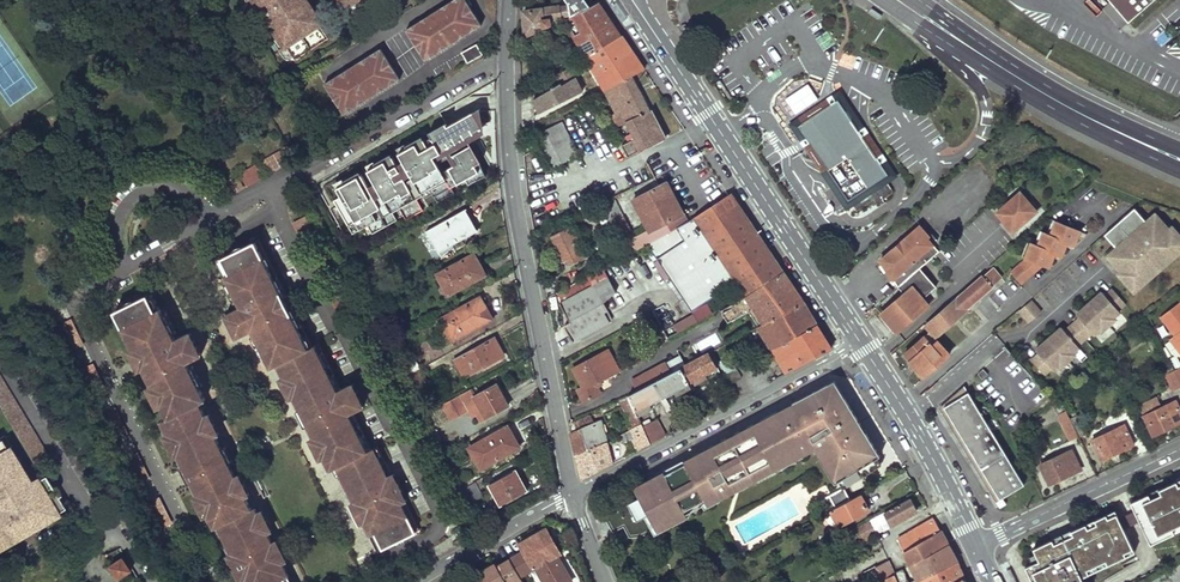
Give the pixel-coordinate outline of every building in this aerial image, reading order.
[(285,48),(287,47),(295,60),(329,38),(321,25),(322,24),(307,0),(254,0),(285,48)] [(469,0),(452,0),(440,8),(432,12),(408,28),(427,58),(451,43),(459,38),(484,23),(469,0)] [(565,1),(567,4),(570,14),(589,4),(586,0),(565,0),(565,1)] [(1132,18),(1153,0),(1116,0),(1132,18)] [(567,4),(565,1),(545,3),(520,5),(523,34),(549,24),(570,14),(567,4)] [(599,2),(591,6),(565,19),(586,57),(621,35),(609,18),(599,2)] [(617,2),(611,5),(622,21),(627,17),(617,2)] [(630,49),(621,35),(586,57),(605,90),(631,76),(643,69),(630,49)] [(535,46),(530,36),(519,41),(523,52),(535,46)] [(481,54),(475,44),(462,52),(467,59),(468,61),(481,54)] [(401,76),(383,46),(358,61),(350,66),(325,81),(344,111),(368,96),(376,91),(401,76)] [(576,76),(571,66),(557,74),(561,82),(533,99),(533,116),(582,91),(574,76),(576,76)] [(664,140),(631,76),(605,90),(618,114),(622,112),(626,123),(629,121),(637,139),(622,145),(627,158),(664,140)] [(784,97),(795,113),(818,97),(807,81),(784,97)] [(825,103),(791,125),(821,169),(825,170),(834,183),(846,201),(848,200),(856,212),(873,200),(877,207),(884,203),(882,200),(893,193),(885,181),(876,167),(879,164),(837,100),(827,106),(825,103)] [(484,106),(480,108),(481,127),(483,129),(472,135),(474,138),(488,130),(484,106)] [(480,108),(463,118),(472,135),(483,129),(481,127),(480,108)] [(474,156),(469,146),(465,139),(472,135),(463,118),(447,126),(430,135),(431,137),(424,141),(423,139),(405,149),(398,153),(402,161),(396,165),(391,157),(367,170),(376,188),(370,192),(360,174),(343,184),(335,188),(340,196),(332,200),(351,234),(367,224),(373,234),(397,220),(396,219),(403,215),(406,220),(423,211),(416,199),(430,190),(437,202),(454,193),(451,188),(465,180),(468,185),(476,180),(486,176),(476,156),(474,156)] [(579,154),(562,122),(527,139),(545,172),(579,154)] [(428,132),(430,135),(447,126),(445,123),(428,132)] [(404,146),(405,149),(423,139),(421,136),(404,146)] [(405,149),(404,146),(403,144),(395,149),(398,153),(405,149)] [(264,173),(283,161),(275,149),(256,161),(264,173)] [(262,174),(255,162),(237,174),(244,186),(262,174)] [(876,167),(885,181),(889,179),(879,164),(876,167)] [(343,184),(360,174),(358,171),(341,181),(343,184)] [(240,188),(233,176),(216,186),(223,199),(240,188)] [(335,188),(343,184),(341,181),(340,179),(333,183),(335,188)] [(686,222),(664,182),(632,199),(652,239),(677,226),(686,222)] [(1034,212),(1017,192),(993,213),(1011,233),(1034,212)] [(782,273),(730,195),(686,222),(677,226),(652,239),(660,254),(685,241),(679,231),(685,228),(690,235),(701,228),(746,296),(782,273)] [(435,253),(476,230),(465,209),(424,232),(435,253)] [(1133,209),(1103,235),(1118,253),(1109,261),(1119,272),(1116,275),(1132,294),(1179,252),(1179,239),(1170,228),(1166,232),(1154,218),(1146,224),(1133,209)] [(638,247),(621,215),(608,223),(624,254),(638,247)] [(316,243),(303,216),(289,223),(302,250),(316,243)] [(584,249),(571,224),(551,234),(563,260),(584,249)] [(1024,260),(1008,273),(1018,284),(1040,266),(1047,268),(1050,258),(1046,257),(1048,253),(1059,257),(1062,249),(1058,247),(1060,242),(1072,246),(1075,237),(1071,235),(1073,231),(1054,224),(1049,237),(1041,235),(1037,247),(1028,244),(1022,259),(1024,260)] [(927,236),(917,226),(878,260),(897,287),(918,268),(937,251),(925,238),(927,236)] [(336,468),(371,450),(352,413),(360,409),(354,397),(349,386),(341,389),(319,345),(311,348),(291,307),(288,309),(287,306),(284,301),(282,299),(286,297),(266,257),(258,241),(239,250),(221,259),(229,274),(224,277),(226,280),(236,300),(240,307),(229,313),(235,325),(240,336),(251,331),(253,333),(263,353),(270,368),(277,365),(282,375),(292,396),(298,408),(303,418),(305,422),(312,436),(322,457),(329,471),(331,470),(336,468)] [(477,278),(470,267),(479,262),(474,253),(436,273),(448,294),(477,278)] [(229,274),(221,259),(217,261),(224,277),(229,274)] [(918,268),(897,287),(903,293),(880,314),(897,333),(928,307),(921,299),(935,287),(918,268)] [(999,278),(990,268),(924,327),(928,332),(903,354),(910,361),(908,362),(922,378),(939,363),(936,360),(945,352),(933,339),(965,311),(964,310),(999,278)] [(789,284),(782,273),(746,296),(764,323),(801,302),(789,284)] [(606,278),(558,303),(569,323),(562,327),(571,342),(607,323),(602,313),(606,311),(600,301),(614,293),(606,278)] [(236,300),(226,280),(221,282),(231,302),(236,300)] [(1123,305),(1110,290),(1103,296),(1100,293),(1073,315),(1077,319),(1062,332),(1059,328),(1033,350),(1036,355),(1029,361),(1042,376),(1049,369),(1051,371),(1057,366),(1059,368),(1073,355),(1071,353),(1077,348),(1075,346),(1090,334),(1091,336),(1097,330),(1100,333),(1114,321),(1112,318),(1118,313),(1116,311),(1123,305)] [(155,313),(159,310),(151,294),(146,296),(155,313)] [(146,296),(114,312),(132,349),(136,355),(142,367),(151,385),(161,406),(167,419),(161,423),(166,434),(176,454),(180,461),(184,469),(189,480),(200,501),(207,515),(213,528),(217,526),(222,537),(230,554),(238,568),(244,581),(285,581),(283,578),(288,576),(282,564),(271,543),(267,533),(256,512),(254,508),(251,510),(244,496),(234,475),(226,461),(220,447),(213,435),(203,415),(198,403),(204,400),(197,386),(187,367),(185,363),(197,357),(186,335),(174,341),(171,334),(161,313),(159,310),(155,313),(146,296)] [(451,340),(490,318),(479,298),(440,319),(451,340)] [(1017,311),(1027,322),(1038,313),(1028,301),(1017,311)] [(809,313),(801,302),(764,323),(758,326),(772,349),(816,325),(809,313)] [(1160,316),(1175,336),(1169,339),(1179,354),(1179,302),(1160,316)] [(677,330),(713,314),(709,304),(672,321),(677,330)] [(166,310),(161,313),(171,334),(177,331),(166,310)] [(372,341),(363,321),(349,328),(359,348),(372,341)] [(823,335),(816,325),(772,349),(787,372),(832,349),(823,335)] [(263,353),(253,333),(248,335),(258,355),(263,353)] [(492,338),(453,359),(462,377),(502,356),(492,338)] [(684,365),(704,355),(696,340),(674,351),(677,354),(684,365)] [(384,366),(375,346),(361,353),(371,373),(384,366)] [(136,355),(132,349),(126,352),(136,370),(142,367),(136,355)] [(618,370),(607,349),(571,369),(580,386),(574,390),(581,403),(599,393),(596,388),(602,385),(600,380),(618,370)] [(708,353),(704,355),(684,365),(680,368),(688,382),(702,374),(716,367),(708,353)] [(677,354),(664,361),(670,373),(680,368),(684,365),(677,354)] [(664,361),(631,378),(637,390),(669,373),(670,373),(664,361)] [(193,364),(187,367),(197,386),(202,383),(193,364)] [(691,387),(688,382),(680,368),(670,373),(669,373),(679,393),(691,387)] [(421,379),(416,369),(403,377),(409,390),(422,384),(421,379)] [(742,379),(736,369),(722,377),(728,387),(742,379)] [(987,375),(982,370),(976,375),(981,380),(987,375)] [(1174,370),(1165,374),(1172,391),(1179,388),(1179,384),(1174,371),(1174,370)] [(679,393),(669,373),(637,390),(627,395),(637,416),(651,409),(648,403),(661,396),(673,390),(675,395),(679,393)] [(292,396),(282,375),(275,378),(286,399),(292,396)] [(47,460),(0,381),(0,412),(33,467),(47,460)] [(354,383),(349,386),(354,397),(360,409),(365,407),(354,383)] [(161,406),(151,385),(145,388),(155,409),(161,406)] [(477,422),(506,406),(494,385),(472,397),(468,389),(440,404),(449,421),(465,412),(468,417),(473,414),(477,422)] [(881,466),(832,386),(816,395),(636,490),(637,493),(634,501),(604,517),(612,533),(629,536),(658,532),(658,530),(670,523),(668,520),(816,444),(839,488),(847,483),(881,466)] [(1003,498),(1025,485),(963,387),(938,410),(955,437),(982,479),(999,506),(1006,502),(1003,498)] [(637,416),(627,395),(619,399),(624,409),(626,408),(634,426),(640,423),(637,416)] [(1174,400),(1143,415),(1147,423),(1150,422),(1154,434),(1179,422),(1179,413),(1174,400)] [(303,418),(298,408),(292,412),(299,425),(305,422),(303,418)] [(1085,433),(1077,414),(1069,419),(1064,410),(1057,413),(1070,440),(1085,433)] [(210,411),(203,415),(213,435),(220,431),(210,411)] [(575,455),(605,440),(600,420),(595,422),(592,414),(571,422),(572,432),(570,432),(574,450),(575,455)] [(647,420),(640,423),(650,444),(665,436),(655,420),(650,423),(647,420)] [(640,423),(634,426),(629,429),(634,438),(632,439),(638,450),(650,444),(640,423)] [(519,447),(507,425),(467,447),(479,468),(519,447)] [(431,446),(421,426),(409,432),(419,452),(431,446)] [(1123,426),(1092,440),(1096,448),(1098,447),(1103,458),(1132,444),(1123,426)] [(176,454),(166,434),(161,436),(171,457),(176,454)] [(26,526),(29,530),(60,511),(39,477),(29,483),(0,436),(0,437),(0,541),(26,526)] [(322,457),(312,436),(306,440),(316,460),(322,457)] [(612,463),(605,440),(575,455),(580,478),(583,479),(612,463)] [(226,444),(220,447),(226,461),(233,458),(226,444)] [(377,447),(371,450),(336,468),(339,473),(352,501),(357,510),(362,521),(370,536),(374,533),(382,549),(401,540),(419,531),(411,515),(400,493),(402,492),(398,484),(391,487),(389,483),(387,479),(392,477),(377,447)] [(1079,470),(1069,449),(1038,464),(1042,473),(1045,472),(1051,484),(1079,470)] [(444,470),(437,457),(425,464),(431,477),(444,470)] [(184,469),(180,461),(174,464),(184,483),(189,480),(184,469)] [(527,490),(515,469),(488,484),(500,505),(527,490)] [(240,472),(234,475),(244,496),(250,493),(240,472)] [(398,484),(394,476),(392,477),(387,479),(389,483),(391,487),(398,484)] [(1131,496),(1152,542),(1179,529),(1179,476),(1131,496)] [(459,502),(449,482),(438,488),(447,508),(459,502)] [(480,496),(472,482),(458,489),(466,504),(480,496)] [(829,510),(847,501),(839,488),(821,498),(827,511),(829,510)] [(868,510),(860,494),(847,501),(829,510),(837,526),(868,510)] [(172,521),(160,496),(145,503),(158,528),(172,521)] [(916,511),(909,498),(853,528),(862,543),(916,511)] [(207,515),(200,501),(194,504),(201,518),(207,515)] [(357,510),(352,501),(347,503),(357,523),(362,521),(357,510)] [(1115,503),(1024,548),(1040,581),(1102,581),(1101,580),(1143,559),(1115,503)] [(468,520),(461,506),(449,513),(455,526),(468,520)] [(262,509),(256,512),(267,533),(272,530),(262,509)] [(940,531),(933,518),(897,540),(910,565),(947,545),(940,531)] [(217,526),(213,528),(218,539),(222,537),(217,526)] [(546,531),(531,540),(517,548),(522,557),(510,564),(519,581),(534,571),(541,581),(571,581),(557,558),(560,556),(546,531)] [(374,533),(370,536),(378,552),(382,549),(374,533)] [(277,540),(271,543),(282,564),(288,561),(277,540)] [(947,545),(910,565),(917,581),(919,581),(956,563),(952,554),(947,545)] [(230,554),(226,556),(239,581),(244,581),(238,568),(230,554)] [(130,569),(121,557),(108,566),(117,579),(130,569)] [(893,574),(887,562),(862,575),(866,581),(877,581),(882,580),(893,574)] [(956,563),(919,581),(965,581),(956,563)] [(519,581),(510,564),(490,577),(487,573),(472,581),(520,581),(519,581)] [(902,569),(893,574),(896,581),(908,581),(902,569)]
